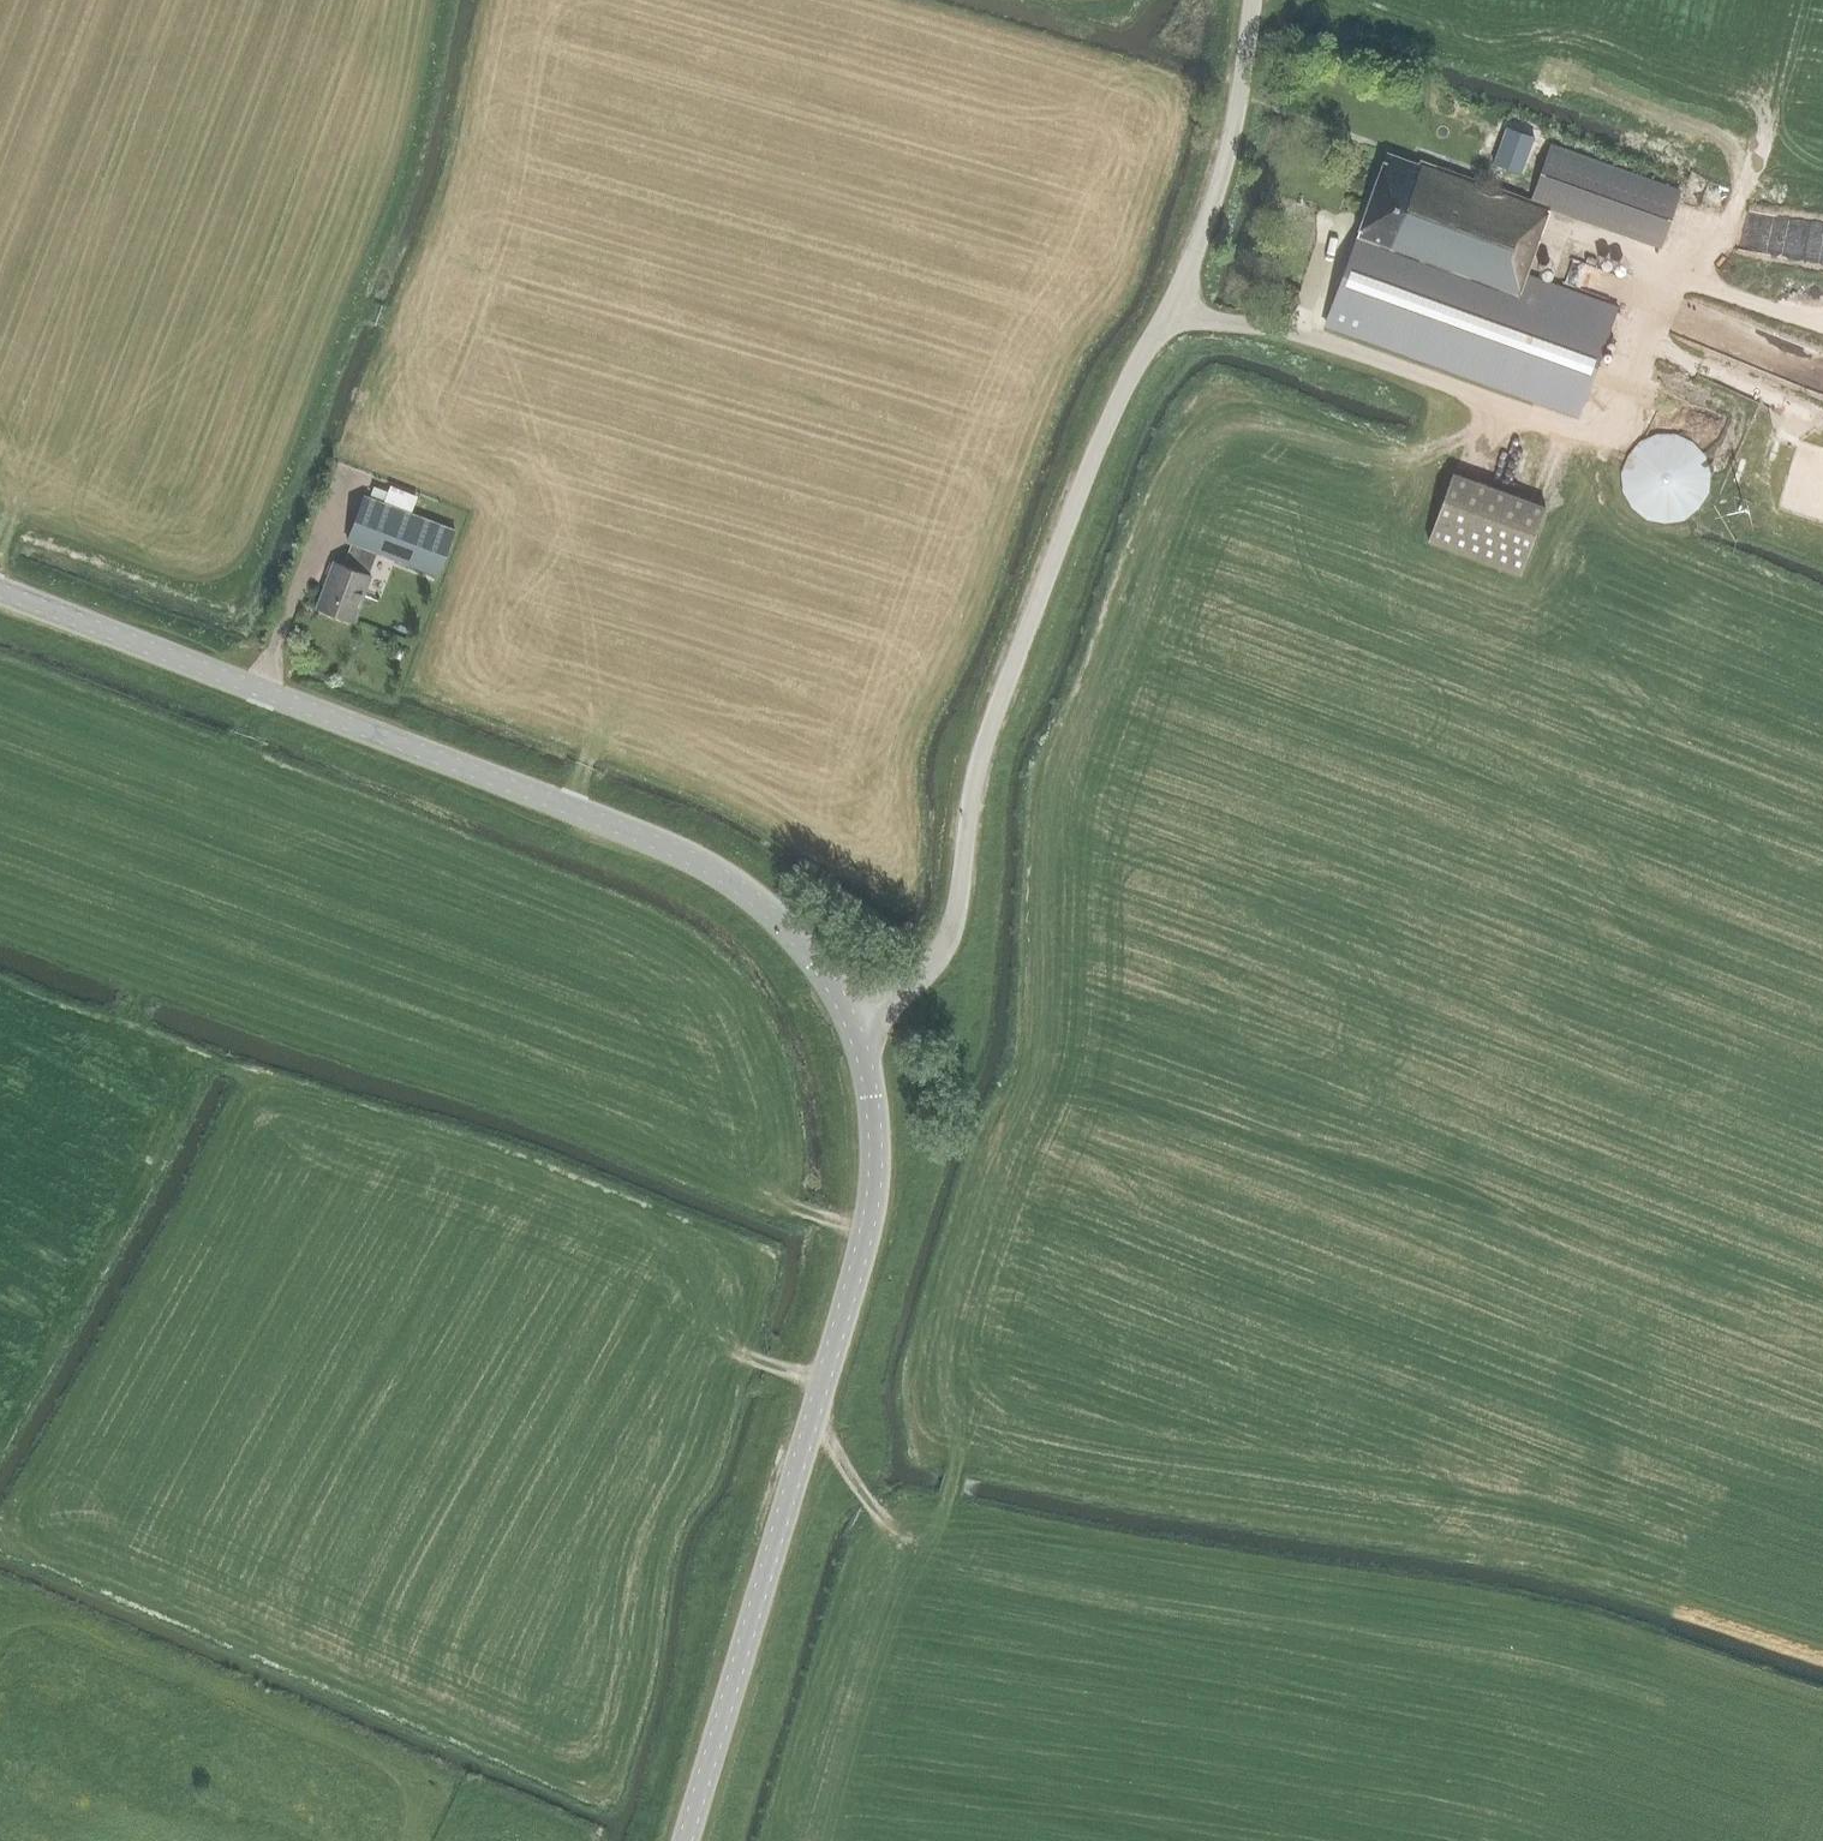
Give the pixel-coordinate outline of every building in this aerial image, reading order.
[(1535,139),(1508,129),(1495,164),(1522,174),(1535,139)] [(1618,307),(1527,274),(1551,207),(1660,246),(1679,190),(1551,145),(1533,201),(1421,160),(1419,165),(1388,153),(1327,323),(1579,415),(1618,307)] [(1571,276),(1591,286),(1601,267),(1581,257),(1571,276)] [(1676,434),(1658,433),(1640,441),(1629,455),(1622,472),(1623,492),(1633,508),(1647,519),(1665,522),(1684,520),(1699,507),(1709,493),(1712,474),(1706,455),(1693,441),(1676,434)] [(1454,470),(1450,481),(1438,514),(1428,541),(1521,575),(1546,504),(1454,470)] [(370,497),(412,512),(418,496),(390,485),(388,491),(374,486),(370,497)] [(438,575),(455,530),(365,496),(348,541),(353,543),(344,565),(335,562),(318,607),(354,620),(371,575),(363,572),(372,550),(438,575)] [(401,658),(404,651),(397,649),(394,656),(401,658)]
